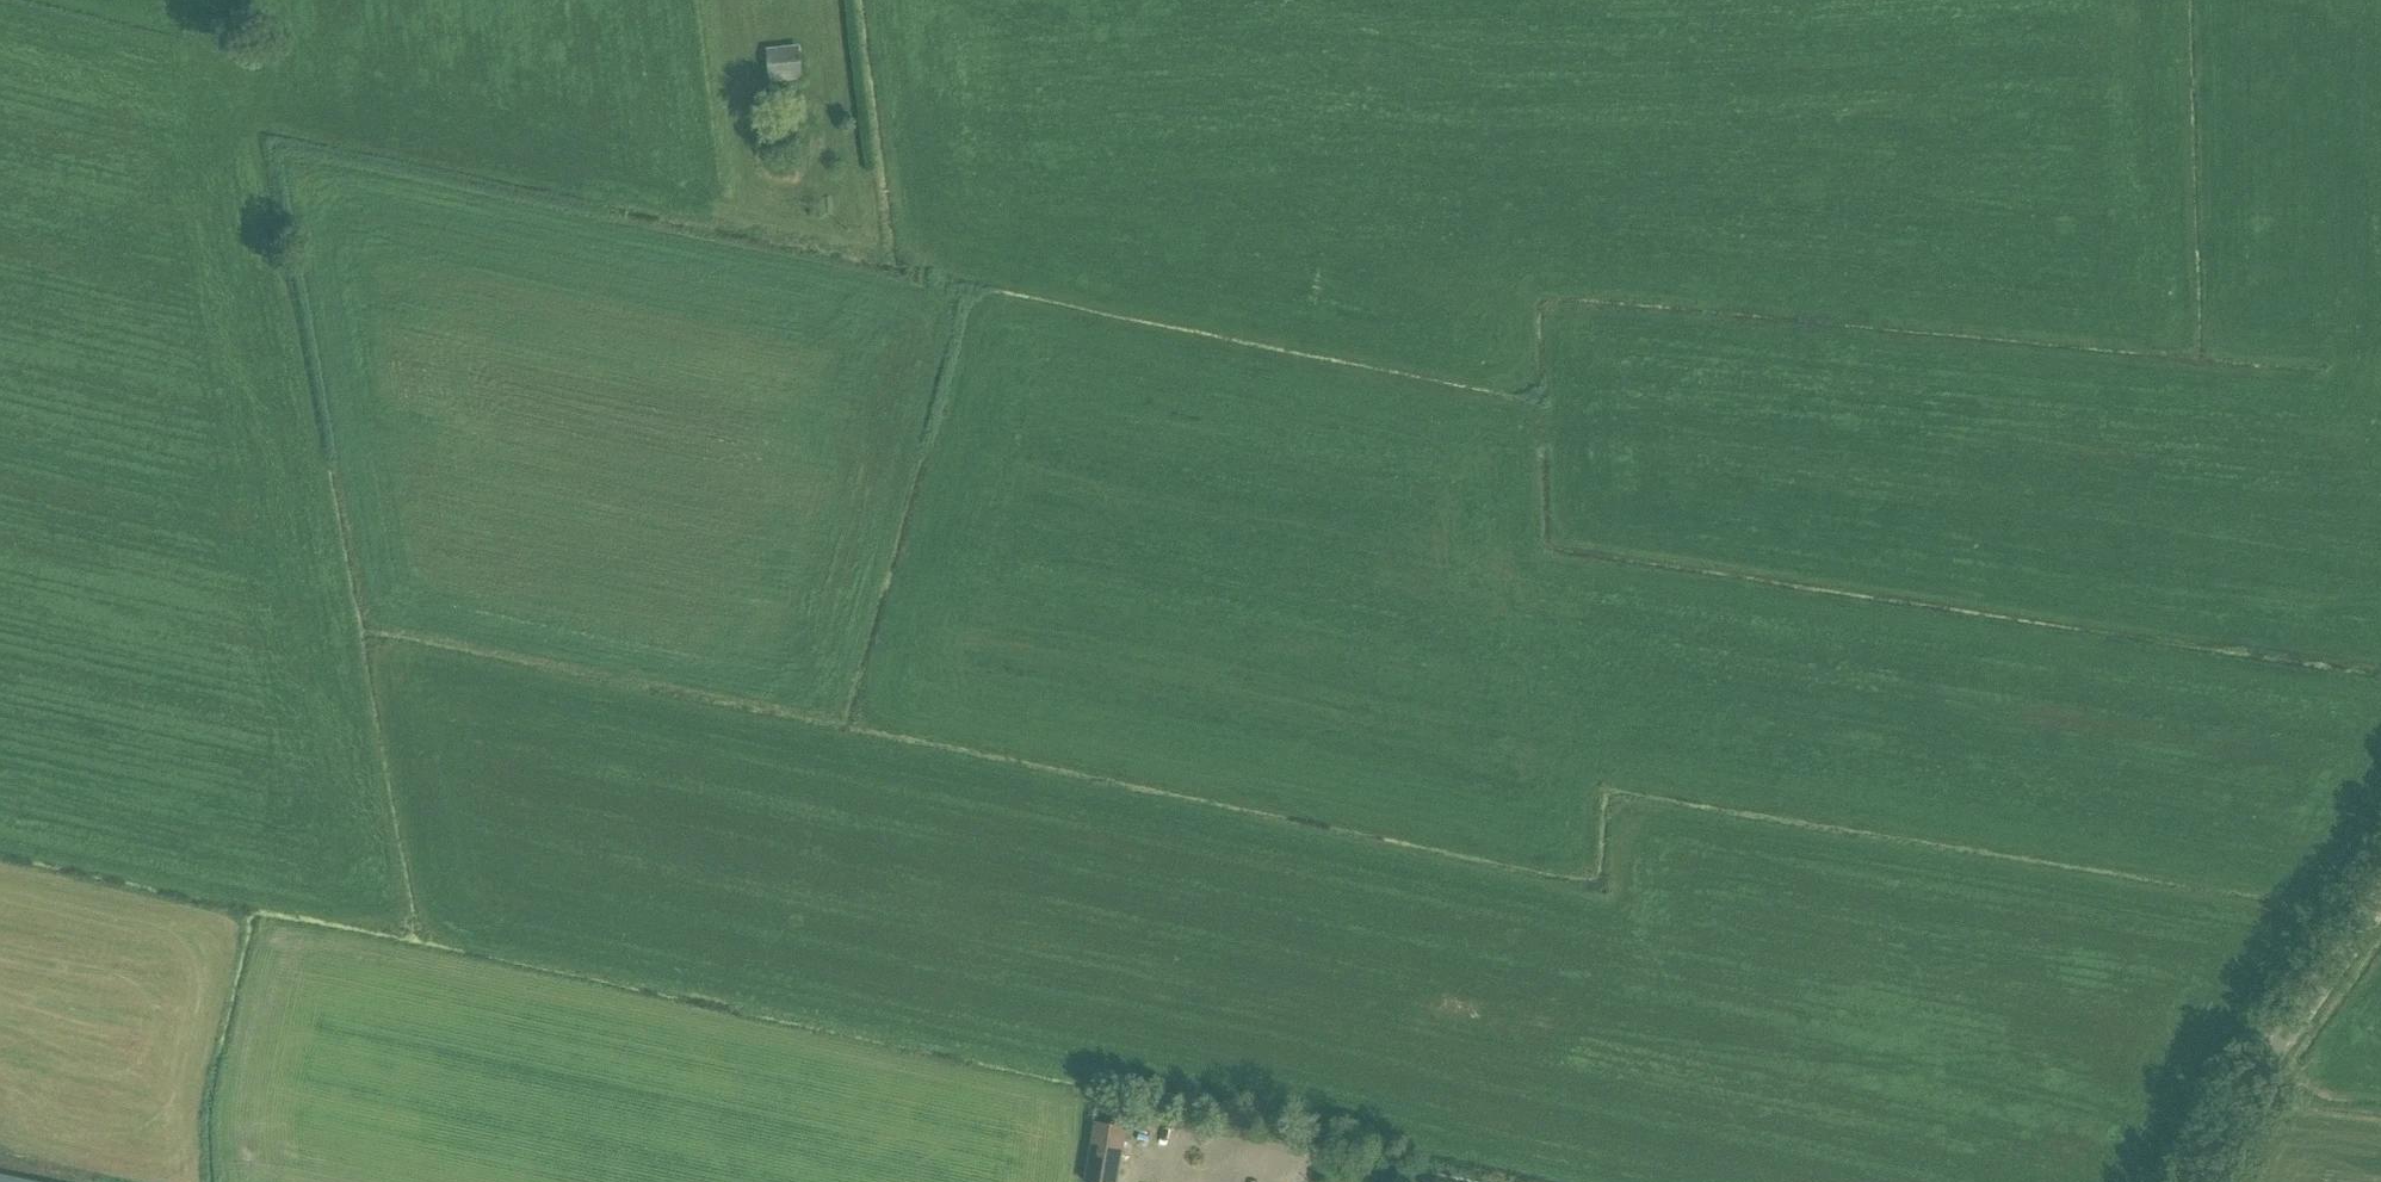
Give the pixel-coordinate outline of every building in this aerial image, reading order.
[(1127,1126),(1096,1121),(1086,1181),(1094,1181),(1118,1181),(1127,1126)] [(0,1173),(0,1181),(44,1181),(0,1173)]
